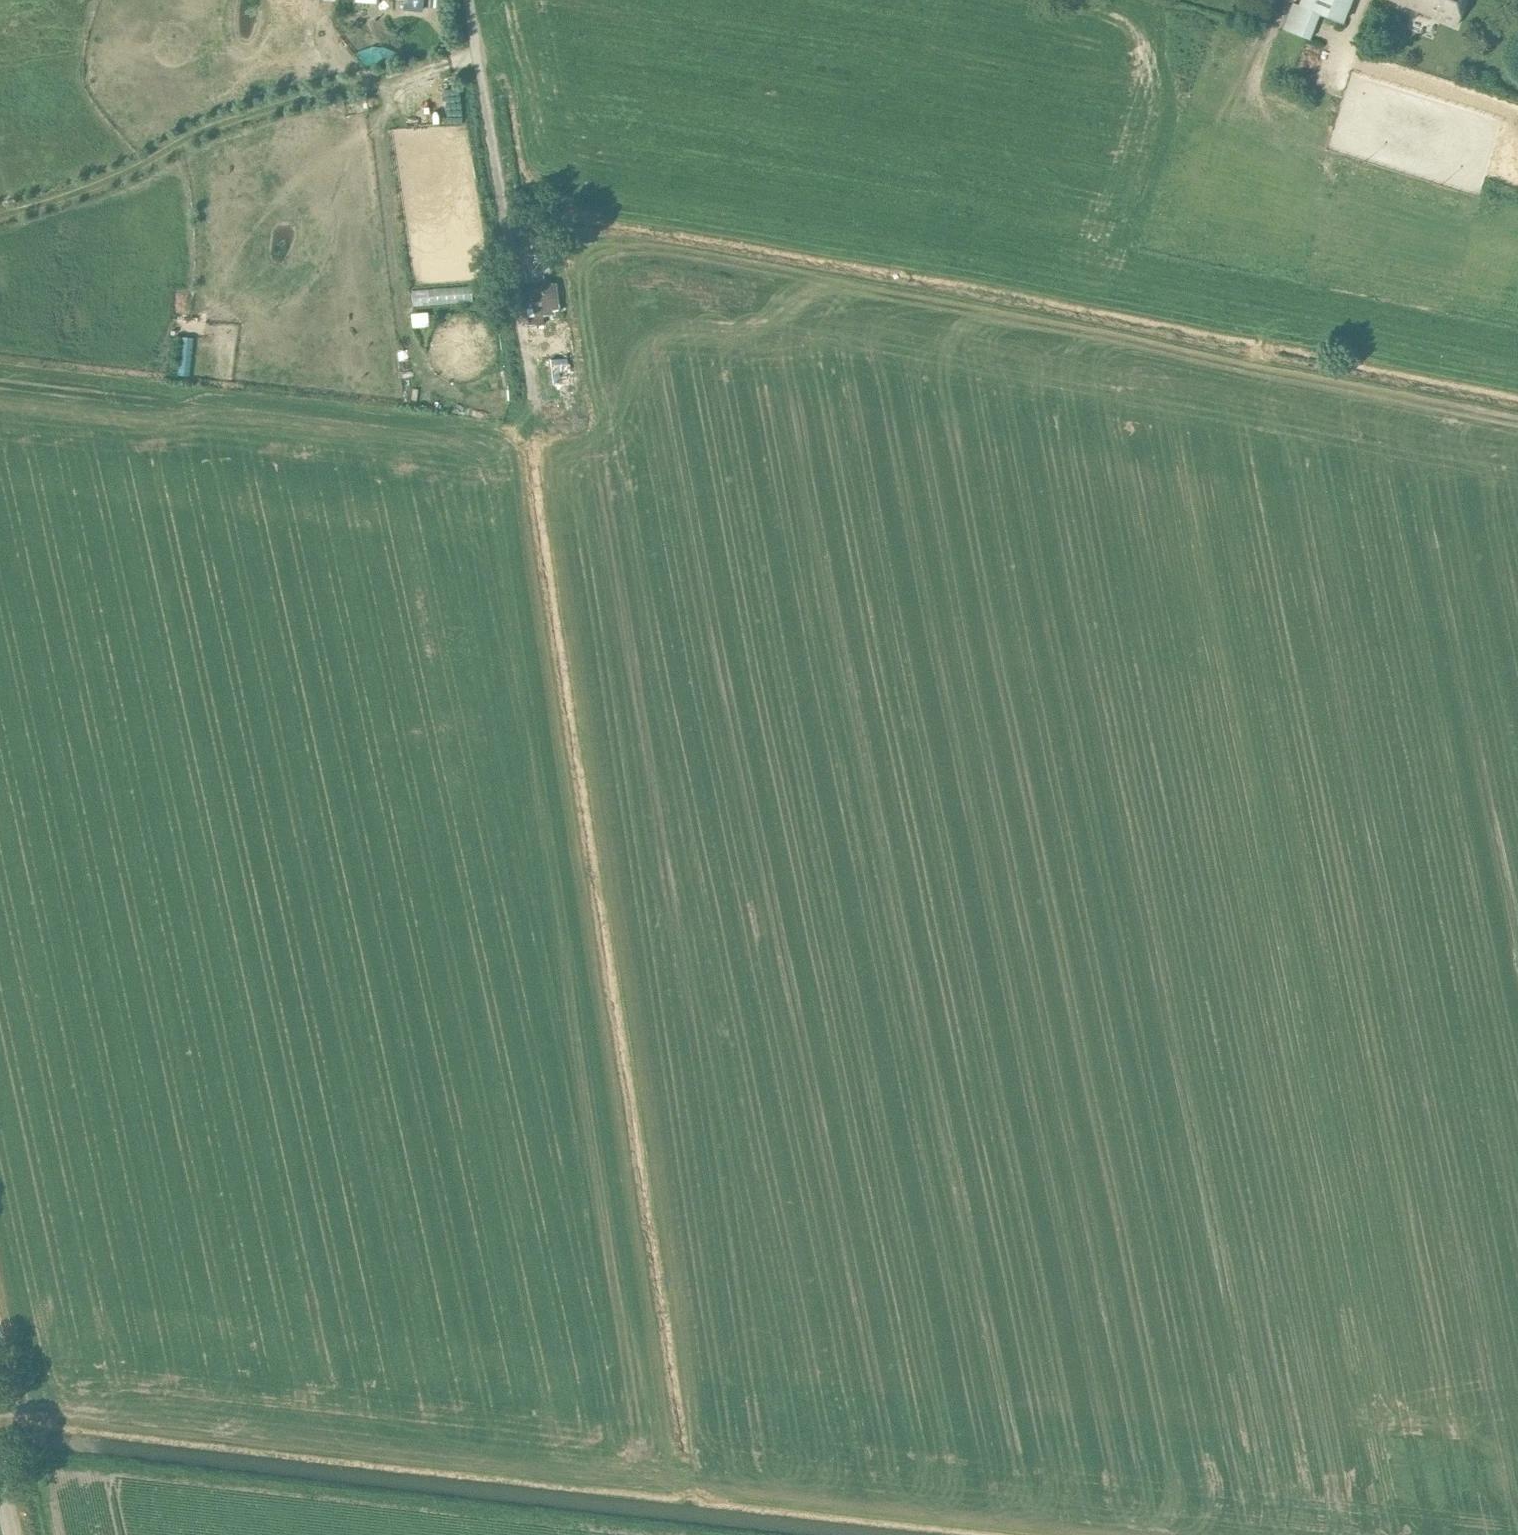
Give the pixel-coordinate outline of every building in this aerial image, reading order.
[(421,9),(422,0),(405,0),(404,7),(421,9)] [(1299,5),(1293,3),(1283,29),(1311,40),(1321,14),(1341,22),(1350,0),(1301,0),(1299,5)] [(1456,26),(1467,0),(1393,0),(1456,26)] [(526,282),(544,279),(538,235),(520,237),(526,282)] [(556,283),(544,284),(525,287),(530,326),(531,326),(531,330),(536,329),(536,325),(543,324),(542,315),(555,314),(555,310),(560,310),(556,283)] [(551,359),(557,408),(573,407),(566,356),(551,359)]
